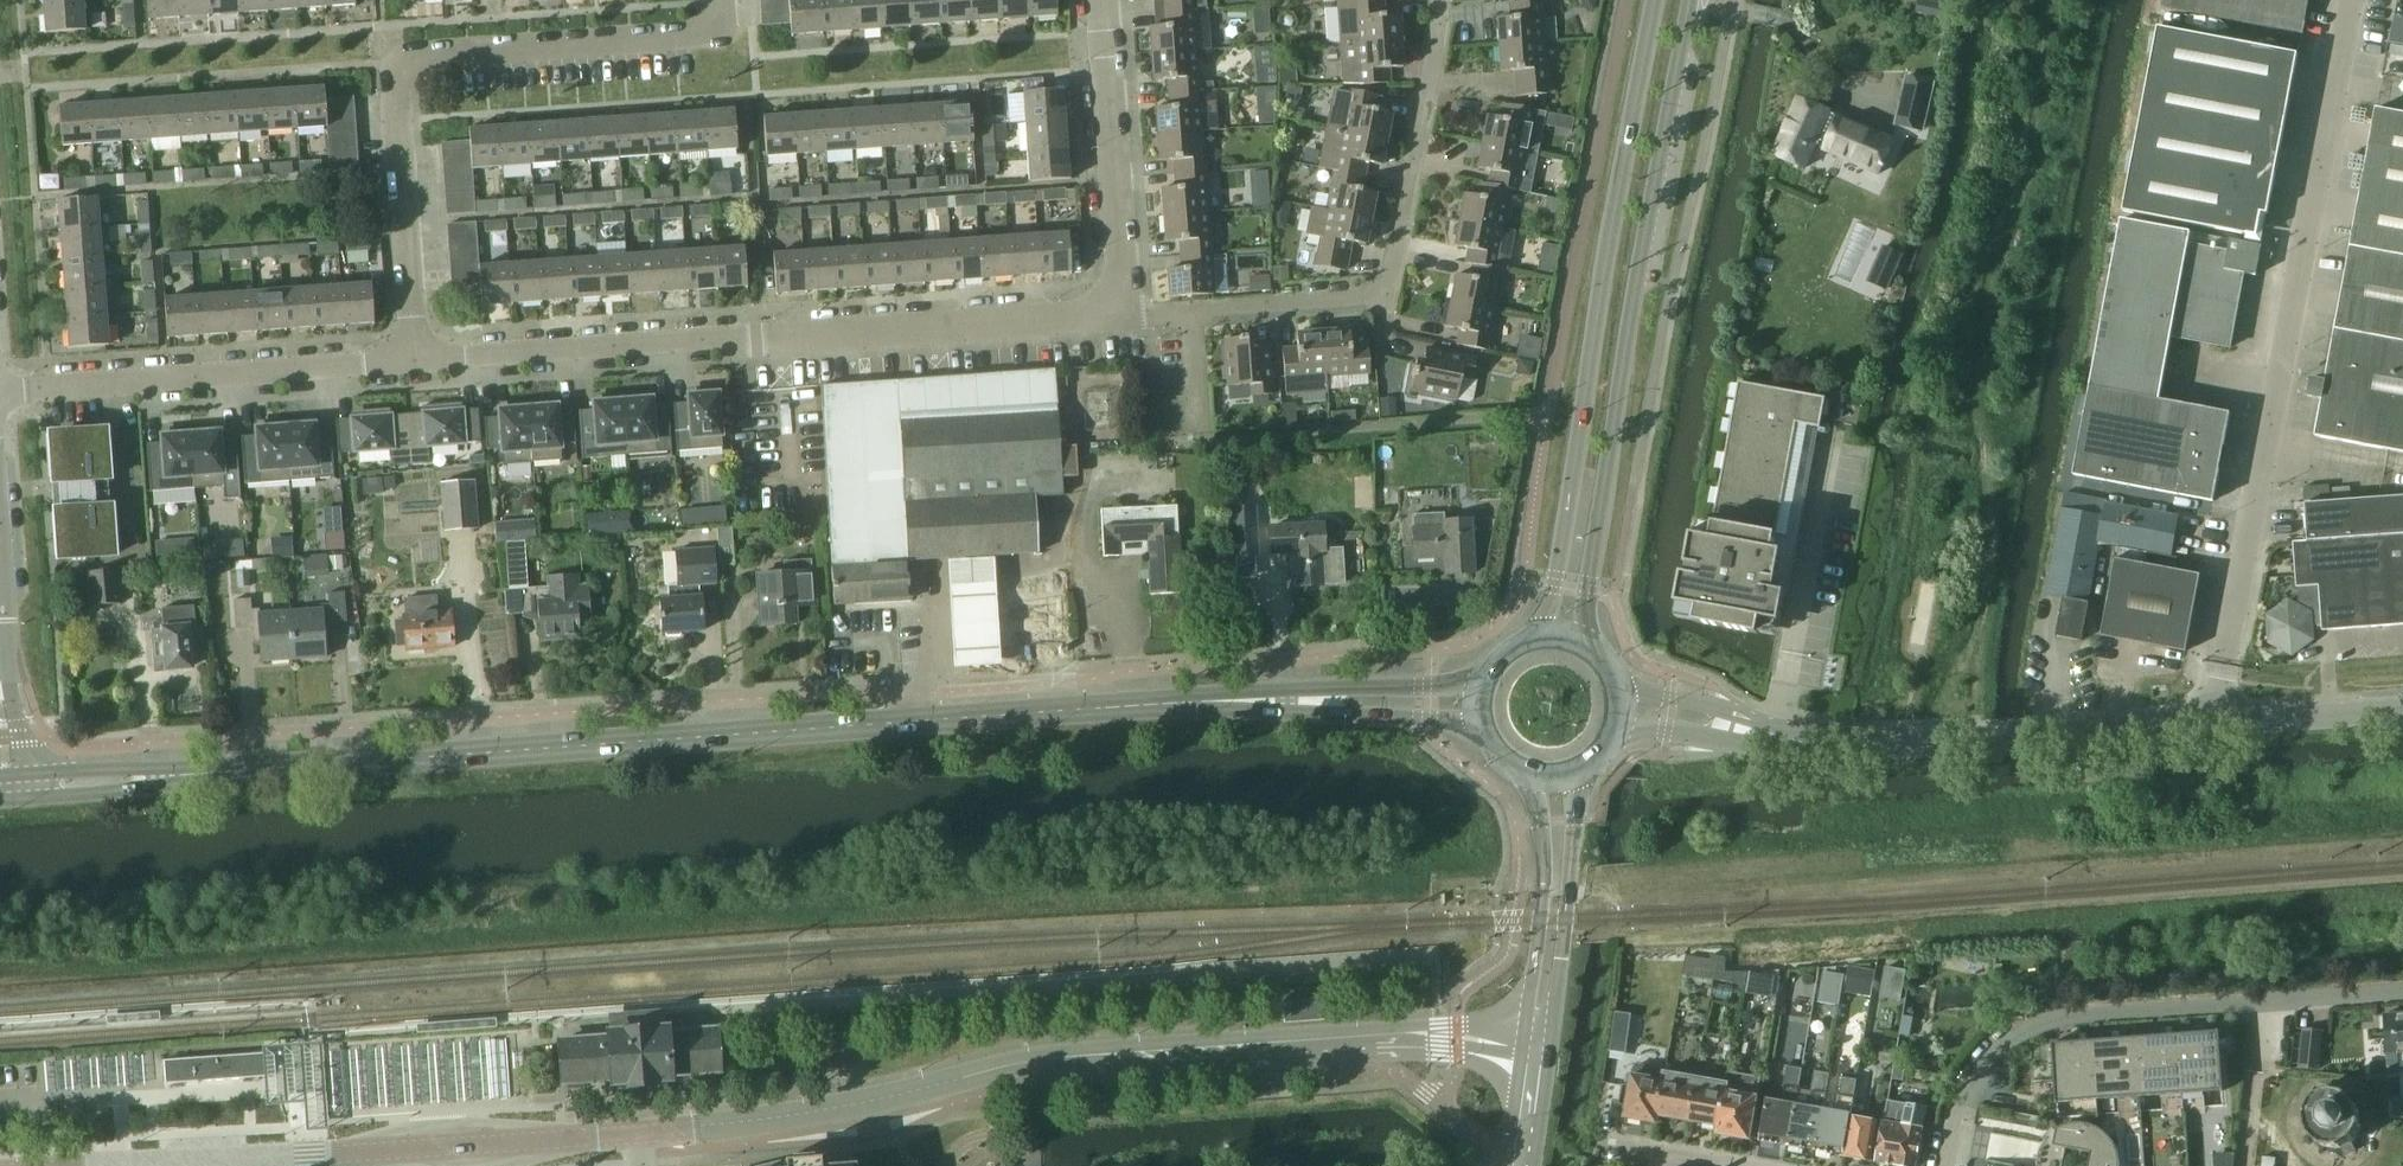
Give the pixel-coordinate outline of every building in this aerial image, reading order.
[(176,0),(146,0),(148,20),(178,18),(176,0)] [(207,16),(206,0),(176,0),(178,18),(207,16)] [(237,14),(236,0),(206,0),(207,16),(237,14)] [(266,12),(265,0),(236,0),(237,14),(266,12)] [(296,10),(295,0),(265,0),(266,12),(296,10)] [(325,7),(324,0),(295,0),(296,10),(325,7)] [(787,0),(759,0),(760,12),(788,9),(787,0)] [(791,36),(822,34),(819,0),(788,0),(791,36)] [(822,34),(851,32),(848,0),(819,0),(822,34)] [(851,32),(880,29),(878,0),(848,0),(851,32)] [(880,29),(909,27),(907,0),(878,0),(880,29)] [(909,27),(938,25),(937,0),(907,0),(909,27)] [(938,25),(968,23),(966,0),(937,0),(938,25)] [(968,23),(997,21),(995,0),(966,0),(968,23)] [(997,21),(1026,19),(1025,0),(995,0),(997,21)] [(1026,19),(1057,17),(1055,0),(1025,0),(1026,19)] [(1163,14),(1206,10),(1206,0),(1162,0),(1163,14)] [(1596,0),(1584,0),(1582,9),(1595,11),(1596,0)] [(2162,1),(2303,26),(2308,0),(2163,0),(2162,1)] [(2390,44),(2402,46),(2402,0),(2399,0),(2390,44)] [(83,2),(43,5),(45,35),(85,32),(83,2)] [(1498,48),(1541,45),(1539,2),(1509,4),(1510,19),(1496,20),(1498,48)] [(1385,17),(1384,3),(1337,7),(1341,48),(1402,43),(1400,15),(1385,17)] [(133,6),(122,6),(123,29),(135,28),(133,6)] [(761,26),(789,24),(788,9),(760,12),(761,26)] [(1151,55),(1196,51),(1211,50),(1208,10),(1206,10),(1163,14),(1164,26),(1149,27),(1151,55)] [(2268,215),(2298,55),(2158,28),(2123,212),(2248,236),(2252,212),(2268,215)] [(1404,69),(1402,43),(1341,48),(1344,89),(1391,85),(1389,70),(1404,69)] [(1545,96),(1541,45),(1498,48),(1499,74),(1513,73),(1515,98),(1545,96)] [(1196,51),(1151,55),(1153,81),(1169,80),(1170,95),(1199,92),(1196,51)] [(1280,84),(1297,83),(1295,62),(1278,63),(1280,84)] [(1265,70),(1255,71),(1256,84),(1266,83),(1265,70)] [(1907,78),(1895,126),(1923,132),(1935,84),(1907,78)] [(1276,87),(1255,88),(1257,110),(1275,109),(1276,87)] [(327,116),(326,101),(325,89),(295,91),(298,130),(327,127),(327,116)] [(268,132),(298,130),(295,91),(265,93),(268,132)] [(1158,136),(1202,132),(1217,131),(1214,91),(1199,92),(1170,95),(1171,106),(1156,107),(1158,136)] [(1343,134),(1387,142),(1392,115),(1378,113),(1381,98),(1351,92),(1351,94),(1333,91),(1325,130),(1343,134)] [(1022,95),(1025,125),(1064,122),(1062,92),(1022,95)] [(239,134),(268,132),(265,93),(236,95),(239,134)] [(209,136),(239,134),(236,95),(206,97),(209,136)] [(991,118),(990,96),(979,96),(981,119),(991,118)] [(180,138),(209,136),(206,97),(177,99),(180,138)] [(1799,98),(1775,155),(1806,168),(1816,143),(1825,147),(1833,129),(1824,125),(1830,112),(1799,98)] [(150,140),(180,138),(177,99),(148,102),(150,140)] [(354,99),(326,101),(327,116),(355,113),(354,99)] [(121,143),(150,140),(148,102),(118,104),(121,143)] [(92,145),(121,143),(118,104),(89,106),(92,145)] [(970,104),(940,106),(943,145),(973,143),(970,104)] [(61,147),(92,145),(89,106),(59,108),(61,147)] [(914,147),(943,145),(940,106),(911,108),(914,147)] [(1543,114),(1503,106),(1500,120),(1485,117),(1480,144),(1536,155),(1543,114)] [(884,149),(914,147),(911,108),(881,110),(884,149)] [(855,151),(884,149),(881,110),(852,112),(855,151)] [(2402,251),(2402,115),(2377,110),(2353,241),(2384,247),(2402,251)] [(734,111),(704,113),(707,152),(737,150),(734,111)] [(852,112),(822,114),(825,154),(855,151),(852,112)] [(327,116),(327,127),(327,130),(356,127),(355,113),(327,116)] [(677,154),(707,152),(704,113),(675,115),(677,154)] [(1896,138),(1866,125),(1840,113),(1833,129),(1825,147),(1881,172),(1896,138)] [(822,114),(793,116),(796,156),(825,154),(822,114)] [(648,156),(677,154),(675,115),(645,118),(648,156)] [(796,156),(793,116),(763,119),(766,158),(796,156)] [(619,159),(648,156),(645,118),(616,120),(619,159)] [(590,161),(619,159),(616,120),(587,122),(590,161)] [(560,163),(590,161),(587,122),(557,124),(560,163)] [(1066,151),(1064,122),(1025,125),(1027,154),(1066,151)] [(531,165),(560,163),(557,124),(528,126),(531,165)] [(502,167),(531,165),(528,126),(499,129),(502,167)] [(993,147),(992,126),(981,126),(982,148),(993,147)] [(327,130),(329,143),(357,141),(356,127),(327,130)] [(470,142),(471,157),(471,170),(502,167),(499,129),(469,131),(470,142)] [(1387,142),(1343,134),(1325,130),(1318,169),(1336,173),(1365,178),(1368,165),(1382,168),(1387,142)] [(1202,132),(1158,136),(1160,162),(1175,161),(1176,176),(1205,174),(1202,132)] [(329,143),(330,157),(358,155),(357,141),(329,143)] [(471,157),(470,142),(441,144),(442,159),(471,157)] [(1480,144),(1475,170),(1489,173),(1486,187),(1509,192),(1528,195),(1536,155),(1480,144)] [(1290,150),(1281,148),(1279,158),(1288,160),(1290,150)] [(1066,151),(1027,154),(1029,184),(1068,181),(1066,151)] [(358,155),(330,157),(331,172),(359,170),(358,155)] [(996,176),(994,155),(983,155),(984,177),(996,176)] [(471,171),(471,170),(471,157),(442,159),(443,173),(471,171)] [(300,174),(321,172),(321,161),(299,163),(300,174)] [(271,176),(292,174),(291,163),(270,165),(271,176)] [(241,178),(263,176),(262,165),(240,167),(241,178)] [(212,180),(233,178),(232,167),(211,169),(212,180)] [(183,182),(204,180),(203,169),(182,171),(183,182)] [(444,187),(472,185),(471,171),(443,173),(444,187)] [(153,184),(175,183),(174,172),(152,173),(153,184)] [(1363,192),(1365,178),(1336,173),(1328,213),(1371,221),(1376,195),(1363,192)] [(124,186),(145,185),(144,174),(123,175),(124,186)] [(1205,174),(1176,176),(1177,189),(1162,190),(1164,218),(1209,215),(1205,174)] [(945,177),(946,189),(968,187),(967,175),(945,177)] [(94,188),(116,187),(115,176),(94,177),(94,188)] [(64,191),(86,189),(86,178),(64,180),(64,191)] [(917,191),(939,190),(938,178),(916,180),(917,191)] [(910,191),(909,180),(886,182),(887,193),(910,191)] [(880,193),(879,182),(857,184),(858,195),(880,193)] [(709,186),(709,197),(731,196),(731,184),(709,186)] [(474,199),(472,185),(444,187),(445,201),(474,199)] [(851,196),(850,185),(828,186),(828,198),(851,196)] [(1509,192),(1486,187),(1478,185),(1476,199),(1462,196),(1457,222),(1501,231),(1509,192)] [(679,188),(680,199),(702,197),(701,186),(679,188)] [(821,199),(821,187),(798,188),(799,200),(821,199)] [(650,190),(651,201),(673,200),(672,188),(650,190)] [(792,200),(791,189),(769,191),(770,202),(792,200)] [(1042,191),(1043,202),(1066,200),(1065,189),(1042,191)] [(621,192),(622,203),(643,202),(642,191),(621,192)] [(1035,203),(1034,192),(1013,193),(1013,204),(1035,203)] [(592,194),(592,205),(614,204),(613,193),(592,194)] [(562,196),(563,207),(584,206),(583,194),(562,196)] [(1006,205),(1005,194),(983,195),(984,206),(1006,205)] [(1269,204),(1268,194),(1253,195),(1254,205),(1269,204)] [(977,207),(976,196),(954,197),(955,209),(977,207)] [(533,198),(534,209),(555,208),(555,197),(533,198)] [(58,201),(61,231),(100,228),(98,198),(58,201)] [(503,201),(504,212),(526,210),(525,198),(503,201)] [(947,209),(946,198),(925,200),(925,211),(935,210),(947,209)] [(474,199),(445,201),(447,215),(475,213),(474,202),(474,199)] [(918,211),(917,200),(896,202),(897,213),(918,211)] [(496,201),(474,202),(475,213),(497,212),(496,201)] [(138,225),(149,225),(148,203),(137,204),(138,225)] [(888,214),(888,203),(866,204),(867,215),(888,214)] [(718,205),(719,217),(738,216),(737,204),(718,205)] [(859,216),(858,205),(837,206),(838,217),(859,216)] [(689,207),(690,219),(711,217),(710,206),(689,207)] [(830,218),(829,207),(807,208),(808,220),(830,218)] [(1286,232),(1290,210),(1277,207),(1272,229),(1286,232)] [(660,209),(661,220),(682,219),(682,208),(660,209)] [(631,211),(632,222),(653,221),(652,209),(631,211)] [(801,221),(800,209),(778,210),(779,223),(801,221)] [(947,209),(935,210),(936,217),(948,217),(947,209)] [(1366,247),(1371,221),(1328,213),(1310,209),(1305,235),(1323,239),(1317,268),(1346,274),(1351,245),(1366,247)] [(602,214),(602,225),(624,223),(623,212),(602,214)] [(572,215),(573,227),(594,225),(594,214),(572,215)] [(1209,215),(1164,218),(1166,243),(1181,242),(1182,256),(1212,254),(1209,215)] [(543,218),(544,229),(565,227),(564,216),(543,218)] [(939,234),(949,233),(948,217),(938,218),(939,234)] [(513,220),(514,231),(536,230),(535,218),(513,220)] [(484,222),(485,233),(507,232),(506,220),(484,222)] [(2123,221),(2092,387),(2161,400),(2173,337),(2231,348),(2245,275),(2256,277),(2262,247),(2123,221)] [(1457,222),(1452,248),(1467,251),(1464,264),(1472,265),(1494,270),(1500,271),(1501,271),(1506,267),(1512,238),(1509,233),(1501,231),(1457,222)] [(447,226),(448,240),(476,238),(475,224),(447,226)] [(102,257),(100,228),(61,231),(63,260),(102,257)] [(151,254),(150,233),(139,233),(140,255),(151,254)] [(1067,235),(1037,237),(1039,276),(1069,274),(1067,235)] [(1010,278),(1039,276),(1037,237),(1008,239),(1010,278)] [(448,240),(449,254),(477,252),(476,238),(448,240)] [(981,280),(1010,278),(1008,239),(978,241),(981,280)] [(368,240),(346,242),(346,253),(369,251),(368,240)] [(952,282),(981,280),(978,241),(949,244),(952,282)] [(2384,247),(2353,241),(2326,384),(2311,381),(2308,397),(2323,400),(2316,438),(2402,454),(2402,251),(2384,247)] [(338,242),(316,244),(317,255),(339,253),(338,242)] [(923,284),(952,282),(949,244),(920,245),(923,284)] [(308,245),(287,246),(288,257),(309,256),(308,245)] [(893,286),(923,284),(920,245),(891,248),(893,286)] [(279,247),(258,248),(258,259),(280,258),(279,247)] [(1883,247),(1869,283),(1886,291),(1902,255),(1883,247)] [(744,248),(714,250),(717,290),(747,287),(744,248)] [(864,288),(893,286),(891,248),(862,250),(864,288)] [(250,249),(228,250),(229,261),(250,260),(250,249)] [(688,292),(717,290),(714,250),(685,252),(688,292)] [(835,290),(864,288),(862,250),(832,252),(835,290)] [(221,251),(199,252),(200,263),(221,262),(221,251)] [(449,254),(450,268),(478,266),(477,252),(449,254)] [(658,294),(688,292),(685,252),(655,255),(658,294)] [(806,292),(835,290),(832,252),(803,254),(806,292)] [(191,253),(170,255),(170,266),(192,264),(191,253)] [(806,292),(803,254),(773,256),(776,294),(806,292)] [(1215,296),(1212,254),(1182,256),(1183,269),(1168,270),(1171,299),(1215,296)] [(629,296),(658,294),(655,255),(626,257),(629,296)] [(104,287),(102,257),(63,260),(65,289),(104,287)] [(599,298),(629,296),(626,257),(597,259),(599,298)] [(570,300),(599,298),(597,259),(567,261),(570,300)] [(541,302),(570,300),(567,261),(538,263),(541,302)] [(151,262),(140,263),(142,284),(153,283),(151,262)] [(511,305),(541,302),(538,263),(508,265),(511,305)] [(1538,263),(1537,270),(1552,273),(1553,266),(1538,263)] [(482,307),(511,305),(508,265),(478,268),(480,280),(481,295),(482,307)] [(1500,271),(1494,270),(1472,265),(1469,280),(1455,277),(1450,303),(1492,312),(1500,271)] [(480,280),(478,268),(478,266),(450,268),(451,282),(480,280)] [(1274,268),(1274,281),(1288,280),(1287,268),(1274,268)] [(1252,292),(1271,290),(1271,284),(1270,275),(1251,277),(1252,292)] [(452,297),(481,295),(480,280),(451,282),(452,297)] [(370,285),(340,287),(343,326),(373,324),(370,285)] [(106,316),(104,287),(65,289),(67,319),(106,316)] [(314,328),(343,326),(340,287),(311,289),(314,328)] [(284,330),(314,328),(311,289),(282,291),(284,330)] [(153,291),(142,292),(144,313),(155,313),(153,291)] [(255,332),(284,330),(282,291),(253,293),(255,332)] [(226,334),(255,332),(253,293),(223,295),(226,334)] [(197,336),(226,334),(223,295),(194,297),(197,336)] [(197,336),(194,297),(164,299),(167,338),(197,336)] [(1485,352),(1492,312),(1450,303),(1445,329),(1459,331),(1456,346),(1485,352)] [(106,316),(67,319),(69,349),(108,346),(106,316)] [(155,321),(144,321),(146,343),(157,342),(155,321)] [(1347,331),(1320,333),(1325,390),(1348,389),(1350,387),(1365,386),(1364,374),(1369,374),(1367,345),(1349,346),(1347,331)] [(1296,350),(1281,351),(1284,396),(1325,393),(1325,390),(1320,333),(1295,335),(1296,350)] [(1250,397),(1272,395),(1269,349),(1254,351),(1253,338),(1222,340),(1225,387),(1249,385),(1250,397)] [(1476,359),(1425,349),(1422,365),(1414,363),(1409,392),(1471,404),(1473,391),(1470,390),(1476,359)] [(1519,360),(1517,370),(1519,375),(1530,376),(1532,362),(1519,360)] [(1055,370),(896,382),(821,386),(833,606),(908,602),(906,561),(946,559),(993,556),(1037,554),(1034,498),(1062,496),(1055,370)] [(1762,619),(1779,623),(1781,623),(1786,594),(1786,593),(1782,592),(1787,569),(1790,570),(1793,555),(1789,554),(1792,540),(1796,541),(1816,428),(1819,429),(1821,429),(1827,399),(1740,383),(1711,539),(1692,535),(1686,565),(1689,566),(1687,575),(1682,574),(1677,604),(1697,608),(1694,623),(1759,635),(1762,619)] [(673,405),(677,453),(723,449),(718,394),(718,387),(698,389),(699,395),(688,396),(688,404),(673,405)] [(2232,413),(2161,400),(2092,387),(2076,475),(2215,501),(2232,413)] [(641,393),(622,394),(627,456),(671,453),(668,405),(653,406),(652,399),(641,400),(641,393)] [(627,456),(622,394),(603,396),(604,403),(593,404),(594,411),(578,412),(582,460),(627,456)] [(527,401),(532,463),(561,461),(560,445),(576,444),(573,412),(558,413),(557,406),(547,407),(546,400),(527,401)] [(503,466),(532,463),(527,401),(509,403),(509,410),(498,410),(499,418),(484,419),(486,451),(501,449),(503,466)] [(1379,402),(1380,416),(1394,416),(1393,401),(1379,402)] [(1282,429),(1296,428),(1294,404),(1280,405),(1282,429)] [(423,414),(407,415),(410,465),(429,464),(428,447),(480,443),(478,410),(451,412),(451,405),(422,407),(423,414)] [(410,465),(407,415),(391,416),(390,409),(361,411),(362,418),(335,420),(338,454),(390,450),(392,467),(410,465)] [(1355,423),(1354,411),(1331,414),(1332,425),(1355,423)] [(1281,426),(1280,413),(1276,413),(1271,417),(1268,423),(1268,427),(1281,426)] [(303,418),(284,420),(289,482),(333,478),(330,431),(314,432),(314,424),(303,425),(303,418)] [(289,482),(284,420),(266,421),(266,428),(255,429),(256,436),(241,437),(244,485),(289,482)] [(190,427),(194,489),(224,487),(225,501),(240,500),(235,438),(220,439),(220,432),(209,433),(208,426),(190,427)] [(150,492),(194,489),(190,427),(171,428),(172,435),(161,436),(161,444),(146,445),(150,492)] [(65,561),(112,557),(104,431),(57,434),(57,438),(47,438),(50,483),(49,483),(49,498),(51,512),(52,512),(55,557),(65,557),(65,561)] [(483,455),(469,456),(469,465),(484,464),(483,455)] [(593,483),(592,468),(583,469),(584,484),(593,483)] [(383,478),(363,480),(365,495),(384,493),(383,478)] [(444,532),(477,530),(474,483),(440,485),(444,532)] [(2305,502),(2331,501),(2330,486),(2304,488),(2305,502)] [(2171,556),(2178,517),(2108,504),(2108,502),(2066,494),(2047,596),(2065,600),(2058,637),(2082,641),(2099,547),(2116,547),(2171,556)] [(2402,536),(2402,498),(2305,505),(2308,543),(2402,536)] [(1256,528),(1256,506),(1234,506),(1234,528),(1256,528)] [(1180,595),(1176,538),(1174,507),(1099,512),(1102,559),(1146,556),(1149,596),(1180,595)] [(682,527),(698,525),(696,510),(681,511),(682,527)] [(630,512),(614,513),(616,534),(631,532),(630,512)] [(1468,521),(1443,522),(1443,514),(1410,516),(1413,561),(1445,559),(1446,576),(1471,574),(1468,521)] [(505,523),(495,524),(496,542),(534,539),(533,520),(505,523)] [(1342,549),(1323,550),(1321,526),(1267,530),(1269,555),(1290,554),(1292,588),(1345,585),(1342,549)] [(719,568),(735,566),(732,528),(716,529),(719,568)] [(341,550),(339,532),(324,534),(325,551),(341,550)] [(2308,543),(2294,544),(2297,588),(2320,587),(2322,616),(2322,625),(2323,632),(2402,626),(2402,536),(2308,543)] [(292,537),(271,539),(272,559),(293,558),(292,537)] [(169,541),(155,542),(157,562),(171,561),(169,541)] [(205,561),(223,560),(222,545),(204,547),(205,561)] [(606,564),(619,564),(618,548),(606,548),(606,564)] [(695,599),(694,585),(715,584),(712,548),(675,551),(678,587),(667,587),(668,600),(659,601),(661,634),(666,634),(666,637),(679,636),(679,633),(703,631),(701,598),(695,599)] [(329,569),(344,568),(343,555),(328,556),(329,569)] [(993,556),(946,559),(953,671),(1000,668),(993,556)] [(783,562),(784,574),(756,576),(759,627),(796,625),(795,608),(816,607),(814,572),(812,572),(811,560),(783,562)] [(2187,653),(2201,577),(2116,561),(2102,637),(2187,653)] [(252,562),(236,562),(236,570),(252,570),(252,562)] [(120,605),(117,572),(84,574),(87,608),(120,605)] [(578,620),(590,619),(588,587),(577,587),(576,576),(546,578),(547,588),(521,590),(523,615),(538,614),(540,642),(579,639),(578,620)] [(66,598),(78,597),(77,588),(65,589),(66,598)] [(289,613),(292,661),(324,659),(322,625),(345,623),(343,594),(327,595),(327,607),(320,608),(320,611),(289,613)] [(405,652),(454,648),(451,612),(436,614),(435,598),(403,600),(404,616),(402,616),(405,652)] [(260,663),(292,661),(289,613),(259,615),(259,612),(250,613),(249,600),(232,601),(234,631),(258,630),(260,663)] [(2322,625),(2322,616),(2313,616),(2312,613),(2289,601),(2267,617),(2269,644),(2293,657),(2315,641),(2314,626),(2322,625)] [(157,630),(153,631),(156,671),(190,668),(187,629),(195,628),(194,607),(161,610),(161,619),(156,620),(157,630)] [(1704,972),(1706,961),(1687,957),(1685,969),(1704,972)] [(1733,984),(1735,973),(1726,973),(1726,959),(1719,958),(1715,981),(1733,984)] [(1876,973),(1849,968),(1847,981),(1874,986),(1876,973)] [(1906,972),(1886,968),(1884,982),(1904,985),(1906,972)] [(1845,977),(1825,973),(1822,989),(1842,992),(1845,977)] [(1777,999),(1780,979),(1757,975),(1751,974),(1747,994),(1777,999)] [(1840,1010),(1831,1009),(1830,1019),(1838,1020),(1840,1010)] [(1629,1034),(1632,1015),(1616,1013),(1613,1032),(1629,1034)] [(2402,1053),(2402,1015),(2384,1017),(2388,1071),(2400,1070),(2399,1053),(2402,1053)] [(1903,1016),(1900,1035),(1909,1037),(1913,1018),(1903,1016)] [(668,1076),(716,1072),(713,1031),(665,1034),(665,1030),(608,1035),(608,1039),(559,1042),(562,1084),(611,1081),(612,1085),(627,1084),(627,1087),(651,1086),(650,1082),(669,1081),(668,1076)] [(2319,1070),(2323,1032),(2304,1030),(2300,1068),(2319,1070)] [(2219,1032),(2177,1035),(2181,1096),(2224,1092),(2219,1032)] [(2177,1035),(2136,1038),(2140,1098),(2181,1096),(2177,1035)] [(2136,1038),(2095,1041),(2099,1101),(2140,1098),(2136,1038)] [(2095,1041),(2052,1044),(2057,1104),(2099,1101),(2095,1041)] [(263,1054),(262,1054),(162,1062),(164,1085),(265,1078),(263,1054)] [(1895,1064),(1892,1077),(1902,1079),(1904,1065),(1895,1064)] [(1657,1125),(1659,1116),(1658,1116),(1664,1083),(1665,1075),(1666,1070),(1634,1065),(1630,1087),(1623,1086),(1619,1106),(1627,1108),(1625,1119),(1657,1125)] [(1761,1142),(1789,1147),(1796,1106),(1803,1070),(1788,1068),(1782,1103),(1768,1101),(1761,1142)] [(1817,1152),(1825,1111),(1831,1075),(1816,1072),(1810,1108),(1796,1106),(1789,1147),(1817,1152)] [(1729,1073),(1727,1086),(1720,1127),(1719,1127),(1718,1135),(1750,1140),(1760,1079),(1729,1073)] [(1689,1121),(1696,1080),(1665,1075),(1664,1083),(1658,1116),(1659,1116),(1689,1121)] [(1839,1113),(1825,1111),(1817,1152),(1845,1157),(1852,1119),(1859,1081),(1845,1079),(1839,1113)] [(1720,1127),(1727,1086),(1696,1080),(1689,1121),(1719,1127),(1720,1127)] [(2311,1118),(2310,1124),(2311,1131),(2313,1137),(2317,1142),(2322,1147),(2328,1149),(2333,1150),(2339,1150),(2343,1149),(2347,1156),(2356,1152),(2353,1144),(2356,1142),(2359,1137),(2361,1130),(2362,1123),(2360,1116),(2358,1110),(2354,1105),(2349,1102),(2343,1099),(2336,1098),(2333,1099),(2332,1095),(2327,1091),(2323,1091),(2319,1093),(2317,1096),(2317,1101),(2320,1104),(2316,1108),(2313,1112),(2311,1118)] [(1923,1130),(1927,1109),(1889,1103),(1888,1113),(1879,1163),(1896,1165),(1917,1165),(1923,1130)] [(1880,1124),(1852,1119),(1845,1157),(1873,1162),(1880,1124)] [(2037,1165),(2120,1165),(2120,1160),(2119,1154),(2117,1149),(2115,1144),(2112,1140),(2108,1135),(2104,1132),(2099,1129),(2095,1126),(2089,1125),(2084,1124),(2079,1123),(2073,1124),(2068,1125),(2063,1126),(2058,1129),(2053,1132),(2049,1136),(2045,1140),(2042,1144),(2040,1149),(2038,1154),(2037,1160),(2037,1165)]
